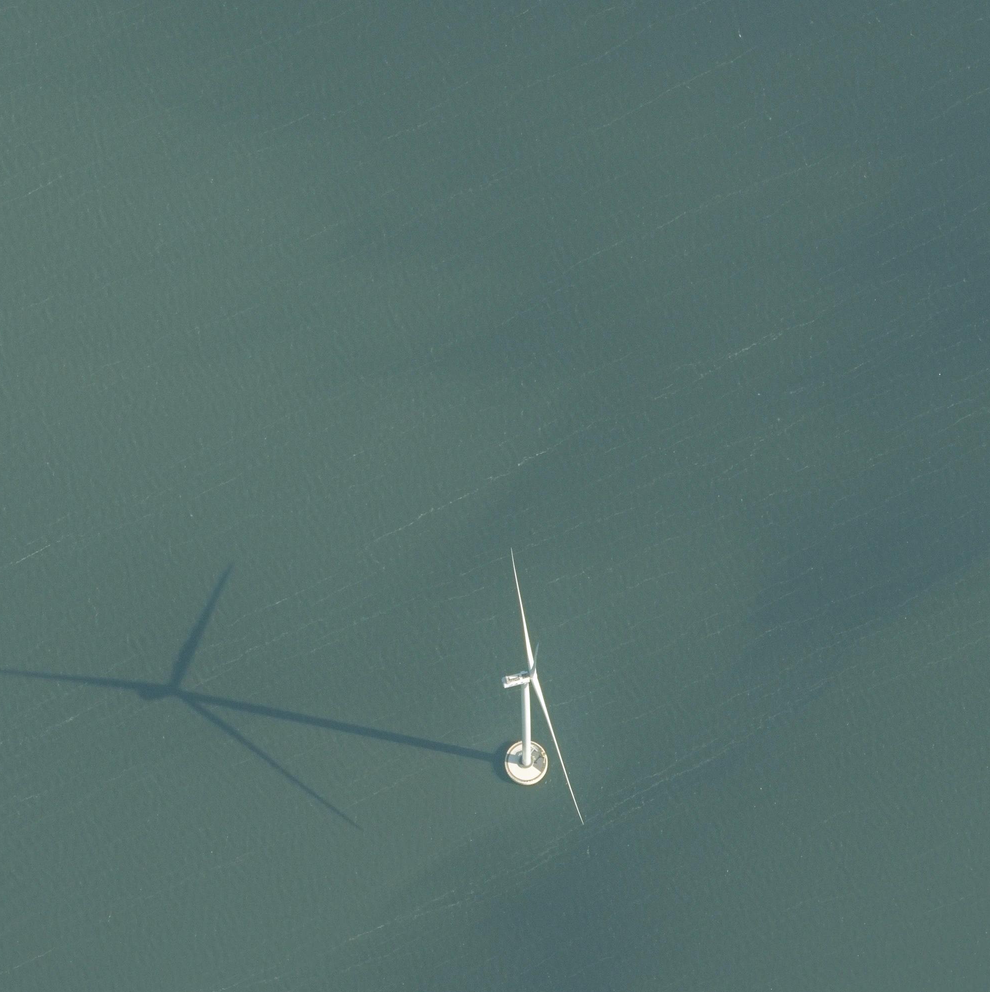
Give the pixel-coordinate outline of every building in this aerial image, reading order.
[(528,764),(528,763),(528,762),(528,761),(527,761),(527,760),(526,759),(525,759),(524,759),(523,759),(522,759),(521,759),(520,760),(520,761),(519,762),(519,763),(519,764),(520,764),(520,765),(520,766),(521,766),(522,767),(523,767),(524,767),(525,767),(526,766),(527,766),(527,765),(528,764)]
